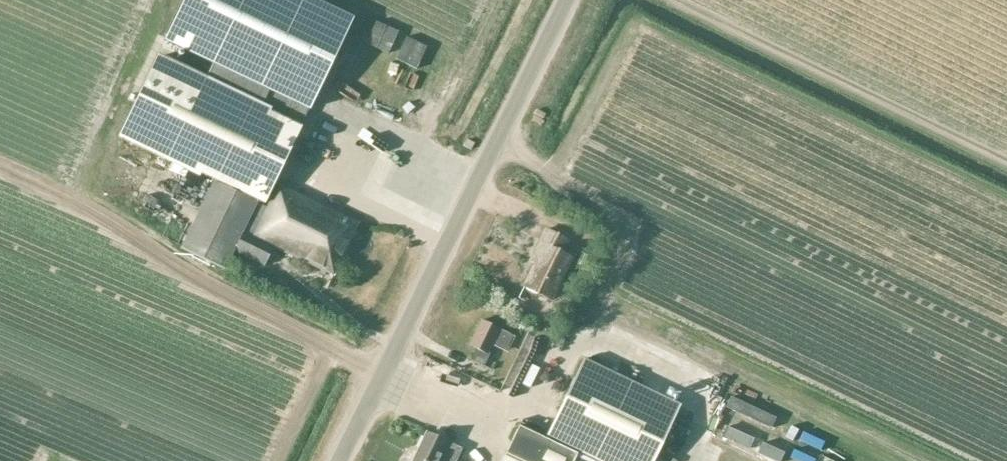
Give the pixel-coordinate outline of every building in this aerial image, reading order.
[(120,134),(214,180),(181,248),(222,268),(225,269),(233,252),(264,267),(274,248),(334,276),(360,223),(280,185),(279,187),(278,187),(266,207),(257,203),(257,202),(258,200),(265,203),(274,183),(276,184),(279,179),(276,178),(301,127),(309,109),(351,19),(311,0),(183,0),(164,40),(212,63),(204,81),(156,58),(120,134)] [(571,240),(547,229),(535,253),(538,255),(524,288),(552,302),(573,258),(565,255),(571,240)] [(480,319),(468,344),(475,348),(470,358),(482,365),(488,353),(487,352),(492,341),(508,348),(514,336),(480,319)] [(680,404),(583,358),(545,438),(519,426),(502,460),(653,460),(680,404)] [(462,450),(426,434),(413,460),(457,460),(462,450)]
